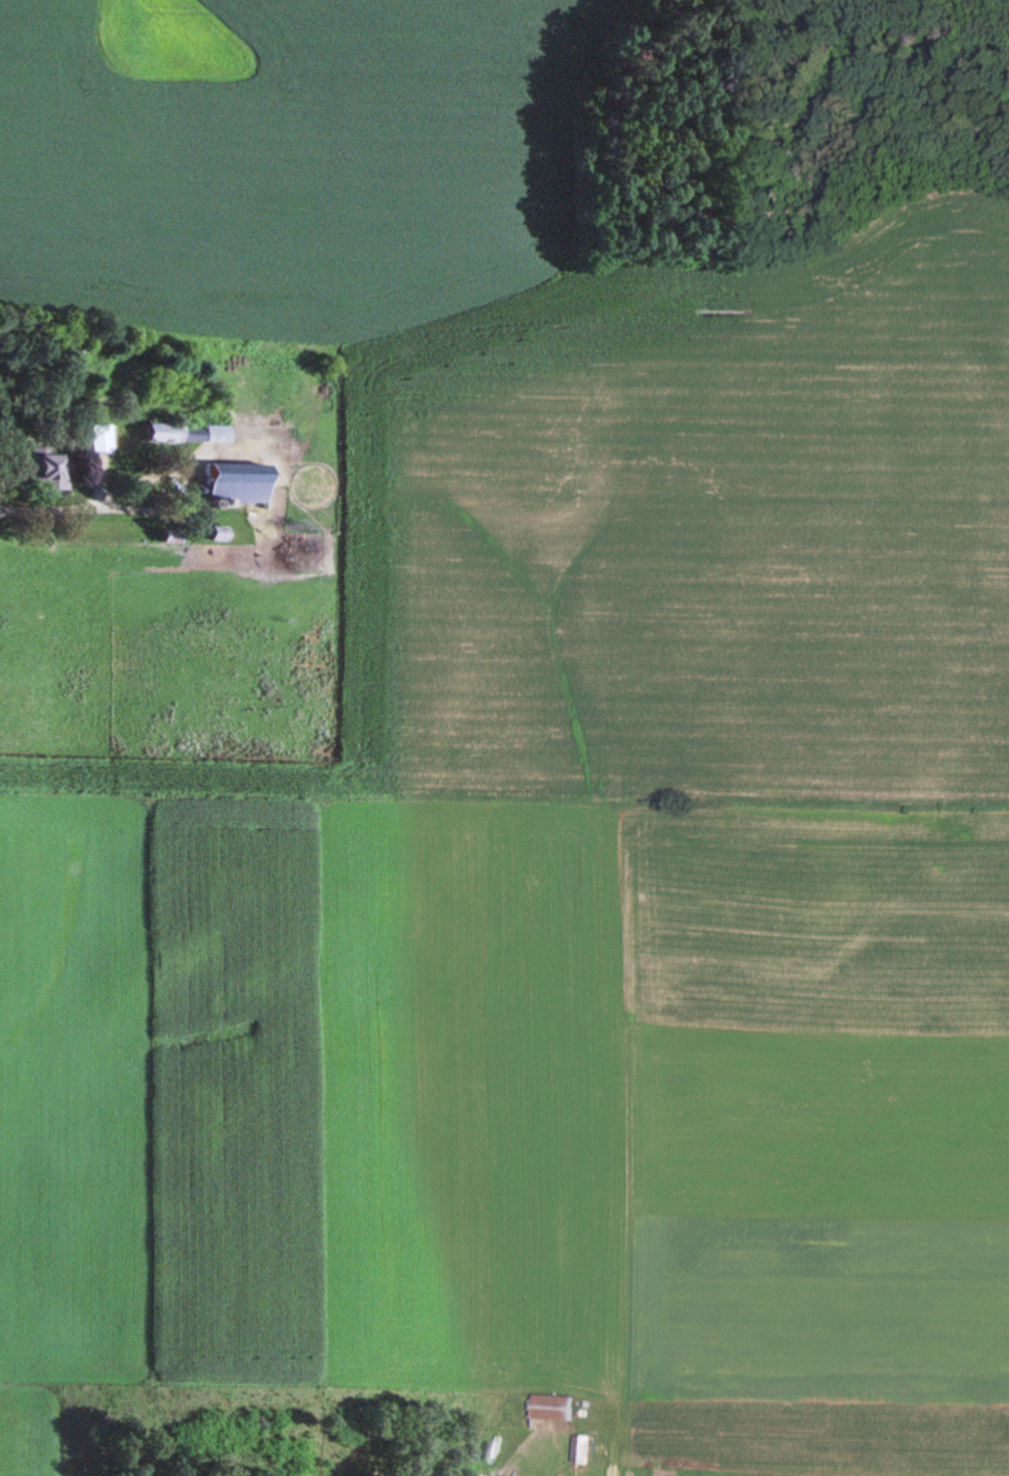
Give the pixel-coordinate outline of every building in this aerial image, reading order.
[(232,444),(232,426),(148,426),(148,443),(232,444)] [(64,473),(60,473),(62,456),(35,454),(32,485),(62,488),(64,473)] [(204,474),(204,486),(198,487),(198,505),(267,505),(267,474),(204,474)] [(533,1388),(532,1411),(570,1414),(572,1391),(533,1388)] [(590,1437),(574,1437),(574,1464),(590,1464),(590,1437)]
